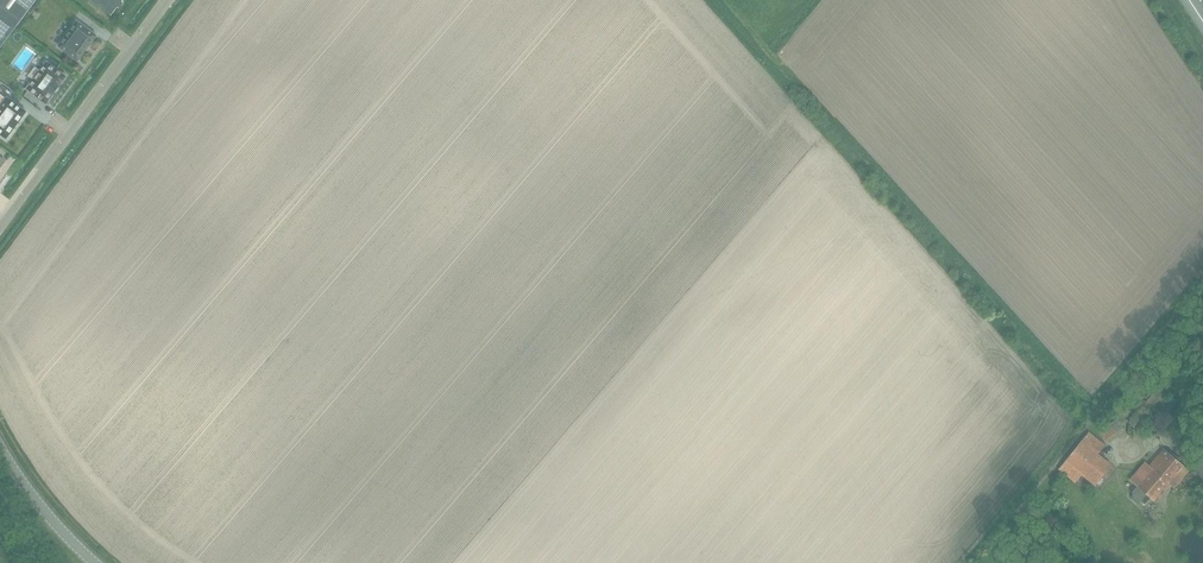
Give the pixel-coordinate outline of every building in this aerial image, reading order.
[(16,28),(37,0),(0,0),(0,16),(16,28)] [(90,0),(111,16),(123,0),(90,0)] [(0,16),(0,50),(16,28),(0,16)] [(77,60),(78,61),(79,60),(96,36),(96,37),(97,36),(96,35),(78,22),(77,21),(77,22),(60,46),(59,45),(59,46),(60,47),(77,60)] [(34,80),(27,89),(46,103),(53,94),(60,86),(59,86),(66,76),(47,62),(40,72),(35,68),(29,76),(34,80)] [(7,139),(27,112),(7,98),(6,99),(0,95),(0,134),(7,139)] [(1136,413),(1139,423),(1152,419),(1150,409),(1136,413)] [(1118,420),(1099,432),(1105,441),(1124,429),(1118,420)] [(1088,433),(1061,467),(1074,478),(1081,470),(1088,477),(1102,459),(1095,453),(1102,444),(1088,433)] [(1139,487),(1134,492),(1134,500),(1140,505),(1148,504),(1152,499),(1153,500),(1183,466),(1164,449),(1149,465),(1153,468),(1138,486),(1139,487)]
